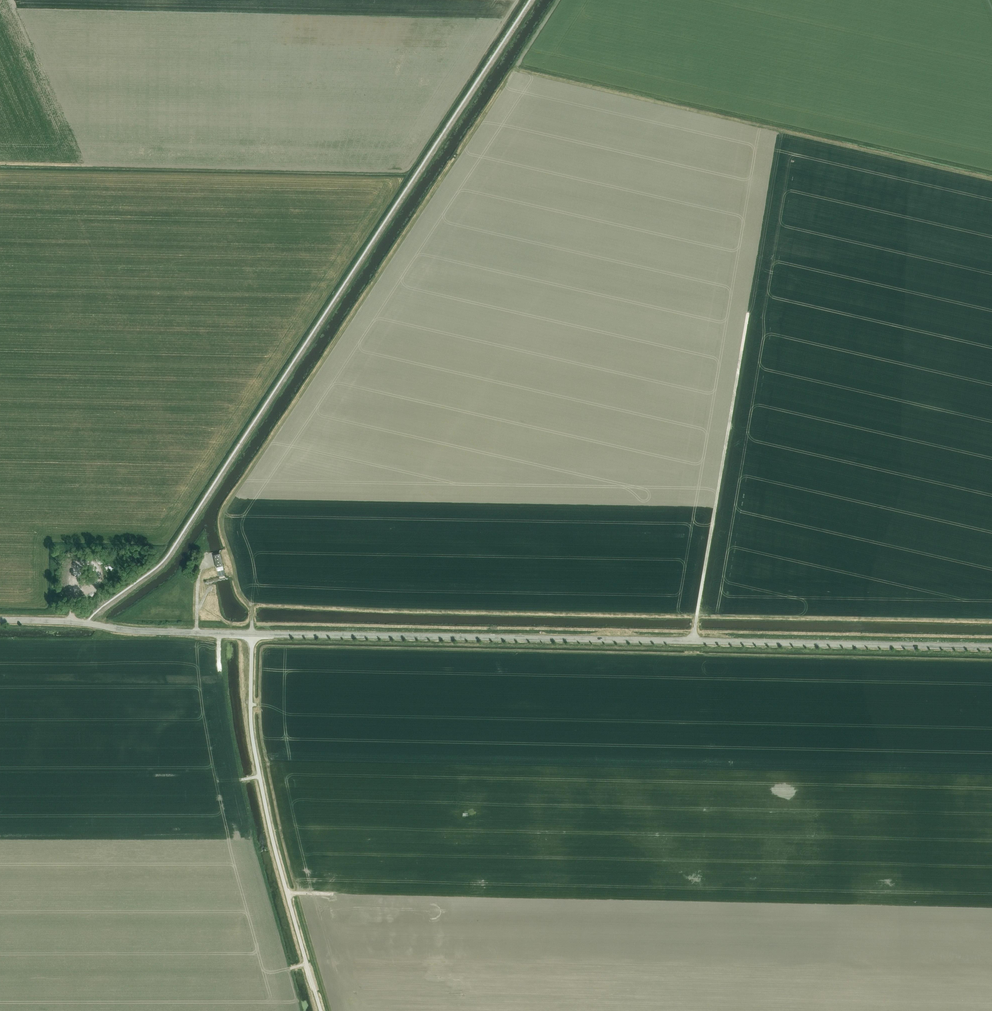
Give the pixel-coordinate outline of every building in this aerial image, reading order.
[(217,568),(223,566),(220,554),(214,556),(217,568)]
